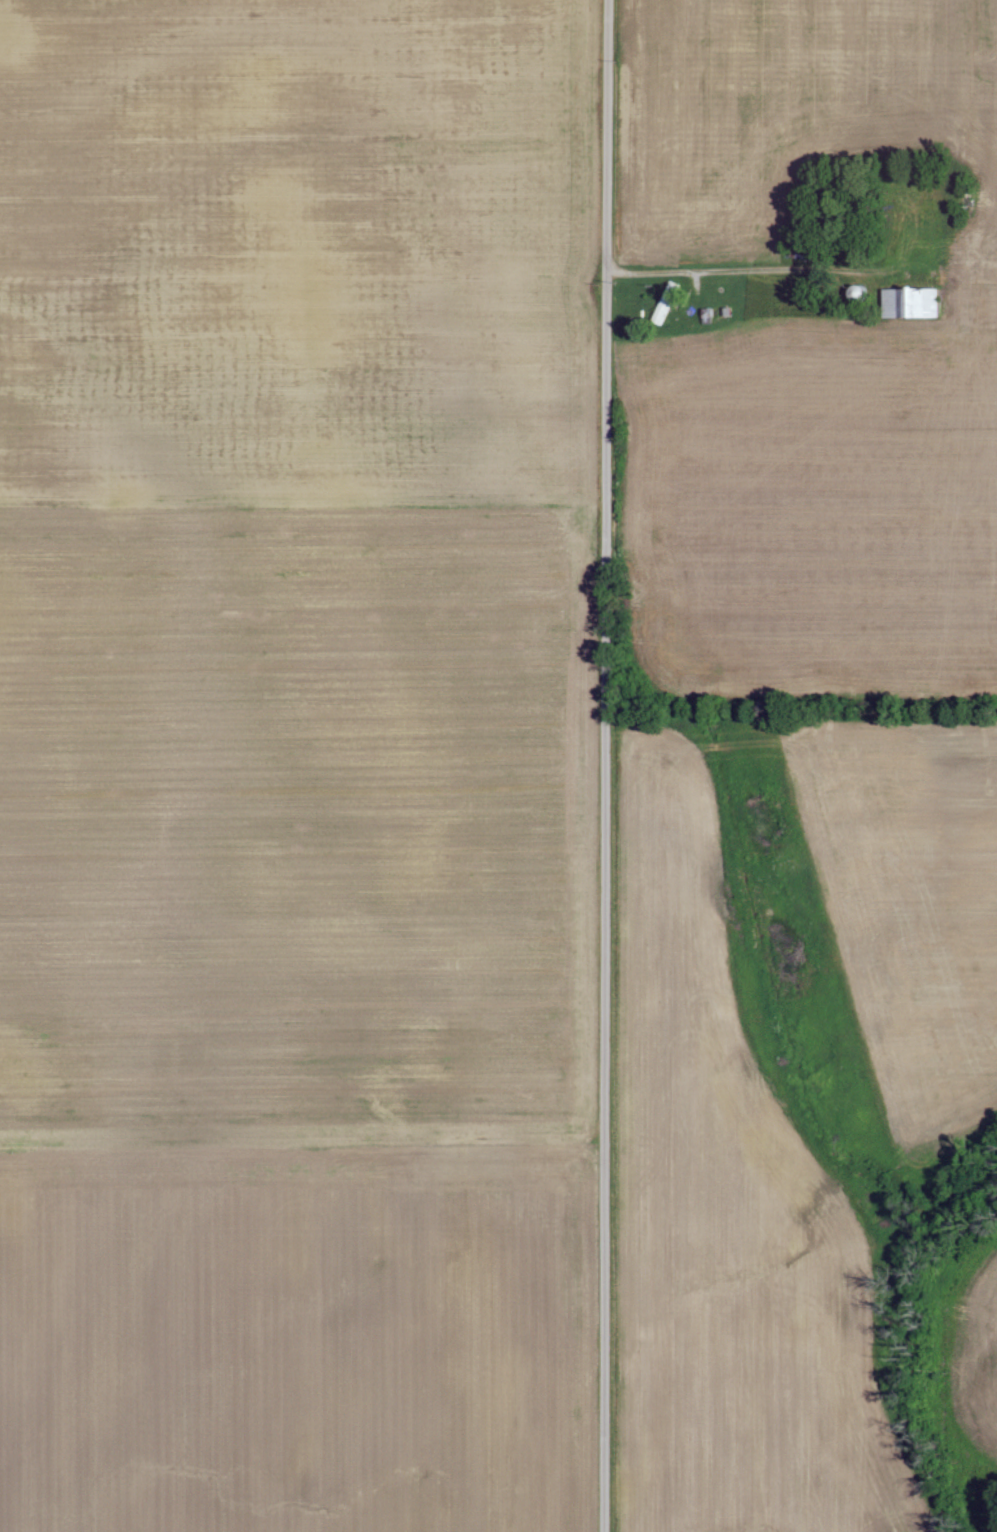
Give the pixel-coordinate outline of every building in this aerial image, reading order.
[(937,319),(937,290),(881,291),(881,320),(937,319)] [(650,323),(661,328),(670,308),(659,303),(650,323)]
